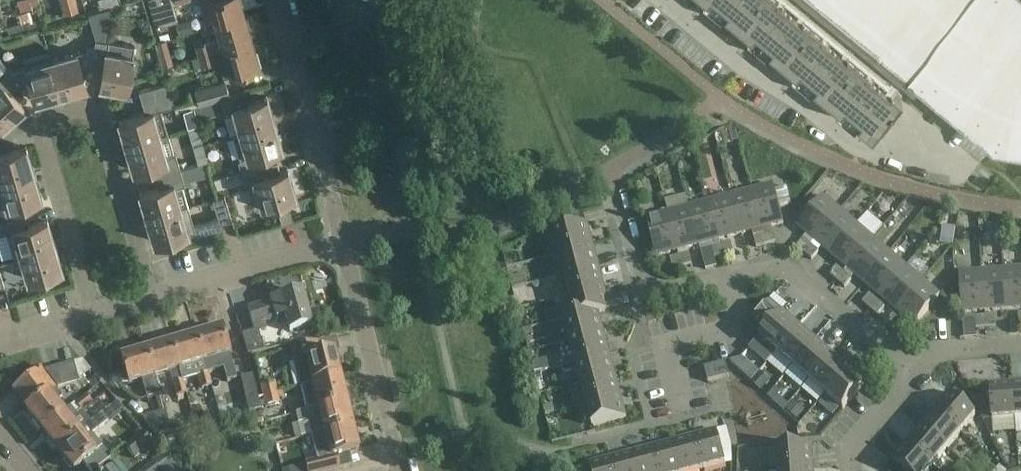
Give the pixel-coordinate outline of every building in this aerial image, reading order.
[(28,13),(41,9),(38,0),(24,0),(28,13)] [(75,0),(59,0),(63,15),(78,11),(75,0)] [(119,5),(101,10),(105,21),(127,14),(124,3),(134,0),(117,0),(119,5)] [(157,27),(178,21),(174,4),(176,3),(177,4),(190,0),(148,0),(157,27)] [(244,16),(239,0),(201,0),(208,27),(217,24),(244,16)] [(812,82),(838,104),(841,100),(860,115),(856,119),(870,131),(901,94),(890,85),(889,86),(864,66),(865,64),(846,48),(845,50),(819,29),(821,27),(802,11),(800,13),(785,0),(721,0),(727,5),(723,9),(749,30),(753,26),(771,42),(768,46),(794,67),(797,63),(815,78),(812,82)] [(990,146),(1020,151),(1020,0),(814,0),(990,146)] [(178,8),(181,17),(199,12),(197,2),(178,8)] [(244,16),(217,24),(220,36),(203,41),(204,43),(194,46),(197,56),(251,41),(244,16)] [(51,60),(62,95),(69,93),(69,92),(86,87),(81,69),(92,66),(103,67),(108,41),(95,39),(94,48),(51,60)] [(162,67),(163,67),(173,64),(166,39),(155,42),(162,67)] [(108,41),(103,67),(100,88),(102,88),(102,87),(127,91),(130,71),(135,72),(137,59),(132,58),(134,46),(108,41)] [(251,41),(197,56),(191,58),(194,69),(219,62),(223,78),(258,68),(251,41)] [(11,94),(19,87),(31,83),(36,102),(54,97),(62,95),(51,60),(8,73),(2,67),(0,69),(0,82),(11,94)] [(220,99),(230,97),(225,79),(194,89),(199,106),(220,99)] [(11,94),(0,82),(0,123),(3,126),(22,110),(24,111),(25,110),(11,94)] [(141,102),(170,94),(167,83),(138,91),(141,102)] [(44,117),(99,101),(95,87),(40,102),(44,117)] [(233,135),(275,123),(273,115),(272,115),(267,98),(249,103),(246,92),(230,97),(220,99),(225,115),(234,112),(240,132),(232,134),(233,135)] [(170,94),(141,102),(145,113),(119,121),(124,139),(123,139),(126,146),(160,136),(168,134),(161,109),(173,105),(170,94)] [(241,172),(267,164),(263,153),(282,148),(277,130),(275,123),(233,135),(240,160),(238,160),(241,172)] [(160,136),(126,146),(128,154),(133,171),(152,166),(155,177),(180,169),(176,154),(166,157),(160,136)] [(34,173),(32,165),(27,148),(0,155),(0,183),(34,173)] [(236,185),(228,148),(207,152),(215,189),(236,185)] [(267,164),(241,172),(245,183),(247,182),(255,208),(264,205),(265,210),(278,206),(277,201),(296,196),(288,170),(270,175),(267,164)] [(180,169),(155,177),(158,188),(140,193),(145,211),(144,211),(147,218),(188,206),(188,205),(181,207),(175,188),(185,185),(180,169)] [(26,214),(23,203),(41,198),(36,180),(34,173),(0,183),(0,184),(6,203),(0,205),(0,220),(0,221),(0,222),(26,214)] [(751,190),(761,228),(783,223),(779,208),(791,205),(786,186),(774,189),(772,184),(751,190)] [(814,240),(839,210),(822,196),(821,197),(812,189),(798,205),(807,213),(796,226),(814,240)] [(730,196),(740,234),(761,228),(751,190),(730,196)] [(212,199),(220,224),(232,221),(225,196),(212,199)] [(740,234),(730,196),(709,201),(719,239),(740,234)] [(719,239),(709,201),(688,207),(698,245),(719,239)] [(188,206),(147,218),(149,226),(154,243),(195,231),(188,206)] [(698,245),(688,207),(667,212),(677,251),(698,245)] [(282,224),(294,221),(290,210),(279,213),(282,224)] [(558,254),(592,245),(583,210),(549,220),(558,254)] [(839,210),(814,240),(830,254),(856,224),(839,210)] [(200,238),(219,233),(212,211),(193,216),(200,238)] [(677,251),(667,212),(645,218),(655,256),(677,251)] [(55,245),(53,237),(48,220),(29,225),(26,214),(0,222),(0,234),(6,232),(14,257),(55,245)] [(856,224),(830,254),(846,268),(872,238),(856,224)] [(762,233),(765,244),(774,241),(771,231),(762,233)] [(765,244),(762,233),(753,236),(755,246),(765,244)] [(803,252),(810,244),(803,238),(796,246),(803,252)] [(872,238),(846,268),(863,282),(889,252),(872,238)] [(720,244),(723,255),(733,252),(730,242),(720,244)] [(723,255),(720,244),(711,247),(714,257),(723,255)] [(810,244),(803,252),(811,259),(818,250),(810,244)] [(55,245),(14,257),(14,258),(21,256),(28,280),(62,270),(57,252),(55,245)] [(564,275),(598,266),(592,245),(558,254),(564,275)] [(889,252),(863,282),(879,296),(905,266),(889,252)] [(678,255),(681,266),(691,264),(688,253),(678,255)] [(681,266),(678,255),(669,258),(672,269),(681,266)] [(569,296),(603,287),(598,266),(564,275),(569,296)] [(836,281),(843,272),(836,266),(828,274),(836,281)] [(905,266),(879,296),(896,310),(922,280),(905,266)] [(1003,269),(1006,309),(1020,308),(1020,267),(1003,269)] [(1006,309),(1003,269),(981,270),(984,310),(1006,309)] [(984,310),(981,270),(959,272),(961,312),(984,310)] [(843,272),(836,281),(843,287),(851,278),(843,272)] [(922,280),(896,310),(913,325),(939,294),(922,280)] [(563,320),(609,307),(603,287),(569,296),(574,315),(563,318),(563,320)] [(289,332),(311,326),(305,307),(311,305),(308,296),(302,297),(301,293),(271,302),(271,303),(260,306),(260,305),(247,309),(254,330),(241,334),(247,355),(272,348),(270,341),(261,343),(258,331),(266,329),(264,323),(285,317),(289,332)] [(869,308),(876,300),(869,294),(861,302),(869,308)] [(876,300),(869,308),(876,315),(884,306),(876,300)] [(609,307),(563,320),(569,340),(603,331),(598,312),(609,309),(609,307)] [(776,352),(798,325),(781,310),(750,347),(758,354),(767,344),(776,352)] [(893,329),(900,321),(893,314),(885,322),(893,329)] [(984,315),(985,326),(995,326),(994,314),(984,315)] [(985,326),(984,315),(974,316),(975,327),(985,326)] [(798,325),(776,352),(792,366),(815,339),(798,325)] [(531,327),(522,329),(524,337),(533,334),(531,327)] [(205,361),(229,354),(222,329),(211,332),(211,329),(209,328),(200,331),(199,333),(200,335),(197,336),(205,361)] [(574,361),(609,352),(603,331),(569,340),(574,361)] [(205,361),(197,336),(172,344),(179,369),(182,380),(196,376),(200,389),(212,386),(208,373),(205,361)] [(815,339),(792,366),(809,380),(831,353),(815,339)] [(298,387),(340,377),(334,353),(329,354),(326,340),(289,349),(298,387)] [(179,369),(172,344),(147,351),(154,376),(179,369)] [(154,376),(147,351),(121,359),(128,384),(141,380),(146,399),(160,395),(154,376)] [(580,383),(614,373),(609,352),(574,361),(580,383)] [(831,353),(809,380),(825,394),(848,367),(831,353)] [(281,363),(287,388),(295,386),(289,361),(281,363)] [(707,382),(728,376),(725,362),(704,368),(707,382)] [(42,430),(62,414),(54,403),(62,397),(54,387),(78,381),(73,363),(44,371),(44,372),(42,374),(39,369),(14,389),(29,408),(26,410),(42,430)] [(848,367),(825,394),(842,408),(865,382),(848,367)] [(540,371),(534,373),(536,381),(543,379),(540,371)] [(585,404),(620,395),(614,373),(580,383),(585,404)] [(760,373),(753,382),(760,389),(768,380),(760,373)] [(260,410),(252,375),(239,378),(248,413),(260,410)] [(295,415),(346,403),(340,377),(298,387),(299,388),(301,387),(307,411),(295,414),(295,415)] [(172,383),(171,383),(175,397),(186,394),(182,380),(172,383)] [(262,396),(277,393),(274,382),(259,385),(262,396)] [(1014,418),(1011,382),(989,384),(989,393),(991,419),(1014,418)] [(1011,382),(1014,418),(1020,417),(1020,382),(1011,382)] [(775,388),(767,396),(773,401),(778,395),(781,392),(775,388)] [(282,391),(277,393),(262,396),(262,397),(263,397),(265,407),(279,404),(278,398),(284,397),(282,391)] [(933,409),(960,432),(975,415),(948,392),(933,409)] [(991,419),(989,393),(972,395),(984,420),(991,419)] [(57,449),(77,433),(69,423),(92,404),(85,395),(62,414),(42,430),(57,449)] [(620,395),(585,404),(591,426),(626,416),(620,395)] [(102,415),(113,408),(106,396),(95,403),(102,415)] [(804,411),(793,401),(785,410),(797,419),(804,411)] [(325,434),(352,427),(346,403),(295,415),(298,424),(297,425),(300,438),(311,435),(311,437),(324,434),(325,434)] [(919,425),(946,448),(960,432),(933,409),(919,425)] [(141,417),(156,436),(170,432),(164,411),(141,417)] [(248,428),(262,424),(262,422),(260,415),(260,413),(246,417),(248,428)] [(57,449),(73,470),(83,462),(90,470),(95,470),(111,458),(92,435),(108,423),(101,414),(77,433),(57,449)] [(220,419),(206,423),(208,432),(223,427),(220,419)] [(905,442),(932,465),(946,448),(919,425),(905,442)] [(325,434),(324,434),(311,437),(317,459),(303,463),(304,465),(281,470),(334,470),(340,470),(336,456),(358,451),(352,427),(325,434)] [(716,430),(724,461),(732,459),(732,445),(727,427),(716,430)] [(694,435),(703,470),(725,464),(716,430),(694,435)] [(152,445),(142,432),(124,446),(134,459),(152,445)] [(694,435),(673,441),(681,470),(698,470),(703,470),(694,435)] [(673,441),(652,446),(659,470),(681,470),(673,441)] [(905,442),(891,459),(905,470),(927,470),(932,465),(905,442)] [(778,470),(813,467),(811,445),(776,448),(778,470)] [(652,446),(631,452),(636,470),(659,470),(652,446)] [(631,452),(610,458),(614,470),(636,470),(631,452)] [(151,460),(153,463),(152,464),(155,468),(165,460),(160,453),(151,460)] [(173,464),(168,458),(165,460),(155,468),(152,464),(143,470),(164,470),(173,464)] [(610,458),(589,463),(591,470),(614,470),(610,458)] [(766,459),(744,460),(745,470),(766,470),(766,459)]
